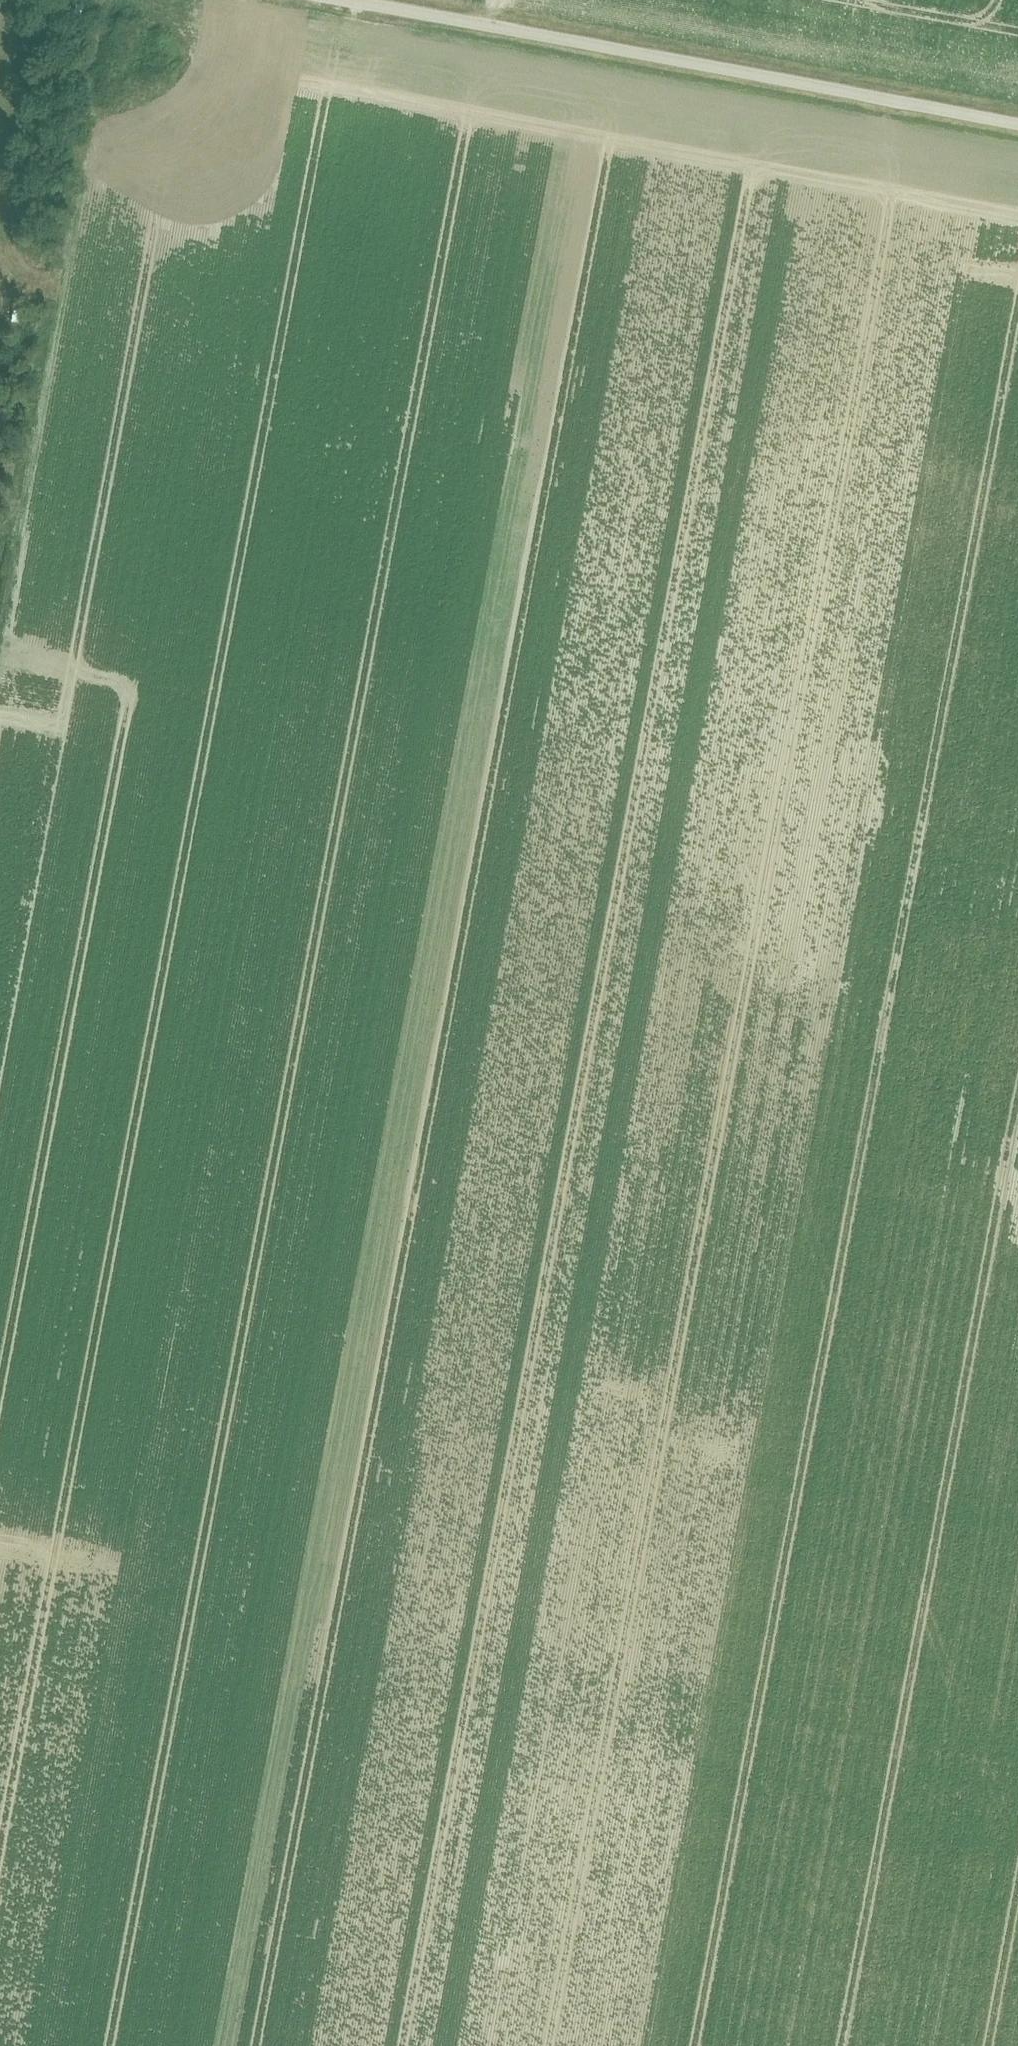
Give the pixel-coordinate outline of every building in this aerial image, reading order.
[(20,312),(12,311),(10,321),(18,323),(20,312)]
